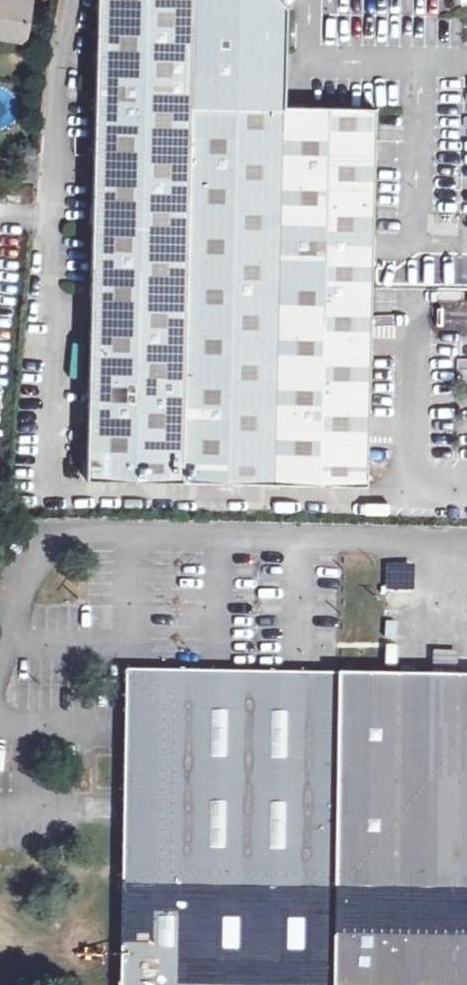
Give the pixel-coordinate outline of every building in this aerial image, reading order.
[(24,39),(31,0),(0,0),(0,35),(24,39)] [(285,9),(278,0),(94,0),(83,231),(78,482),(358,489),(366,111),(282,108),(285,9)] [(336,673),(191,671),(159,670),(131,670),(123,984),(466,984),(466,675),(336,673)]
